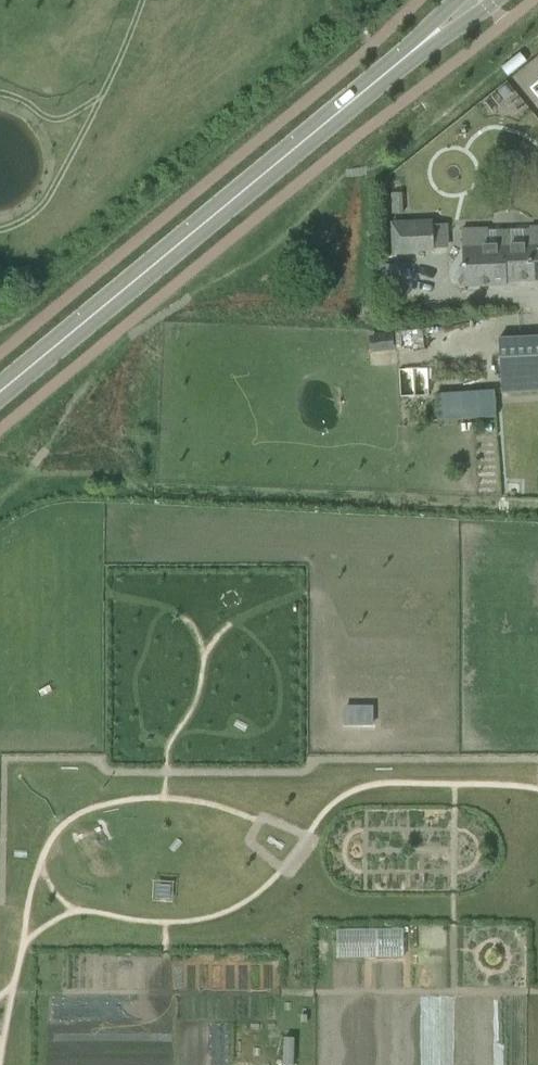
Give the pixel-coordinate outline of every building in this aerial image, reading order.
[(415,221),(392,222),(393,255),(420,254),(420,252),(435,252),(432,211),(415,211),(415,221)] [(502,229),(487,229),(464,230),(464,246),(464,264),(465,286),(507,285),(507,282),(537,281),(537,227),(502,229)] [(498,339),(499,360),(500,393),(537,391),(537,337),(498,339)] [(494,390),(437,394),(439,420),(496,417),(494,390)]
